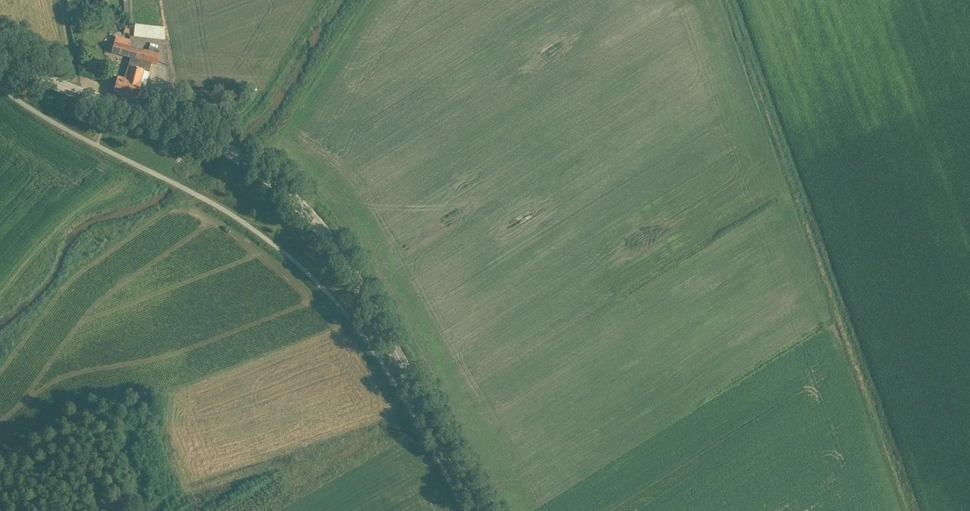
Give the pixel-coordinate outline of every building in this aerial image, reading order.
[(152,26),(152,38),(164,38),(164,26),(152,26)] [(133,82),(139,59),(142,50),(114,42),(111,52),(131,57),(125,80),(118,78),(113,93),(126,97),(130,81),(133,82)] [(137,100),(141,84),(139,84),(143,71),(149,72),(151,63),(157,65),(159,55),(158,55),(160,49),(149,46),(148,52),(142,50),(139,59),(133,82),(130,81),(126,97),(137,100)] [(210,104),(206,110),(213,114),(217,108),(210,104)]
